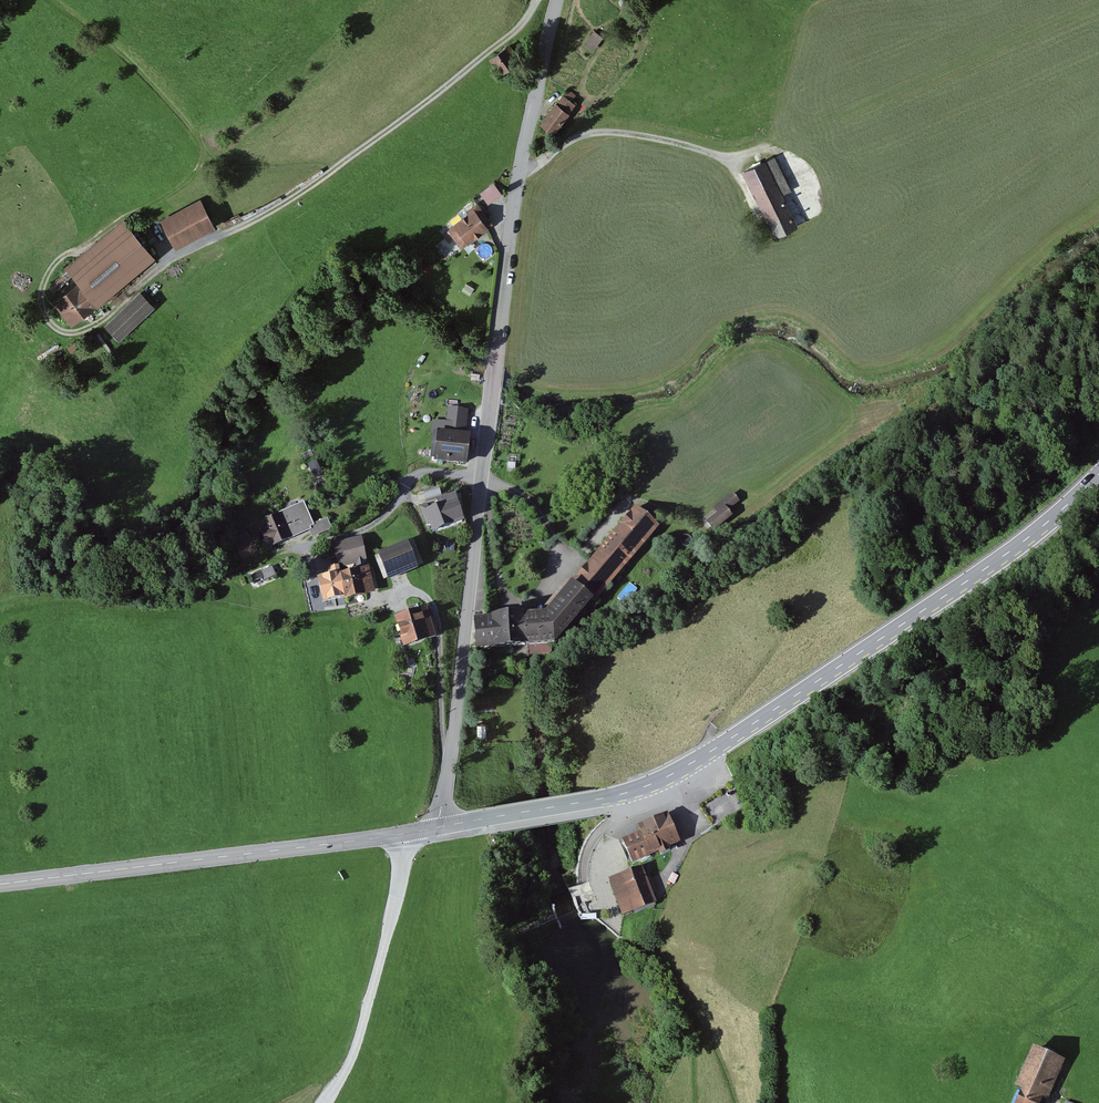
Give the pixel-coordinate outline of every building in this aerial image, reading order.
[(580,98),(572,91),(546,124),(558,133),(562,129),(565,131),(578,114),(576,113),(581,106),(576,103),(580,98)] [(776,156),(745,171),(777,238),(799,228),(791,211),(793,210),(785,192),(791,189),(776,156)] [(496,185),(484,194),(492,205),(504,196),(496,185)] [(200,201),(161,222),(175,249),(214,229),(200,201)] [(477,214),(454,232),(468,251),(499,226),(482,204),(474,211),(477,214)] [(154,261),(123,224),(66,271),(79,286),(95,306),(97,308),(154,261)] [(95,306),(79,286),(55,304),(72,325),(95,306)] [(140,297),(107,327),(120,340),(152,310),(140,297)] [(434,459),(467,462),(470,432),(438,428),(434,459)] [(307,463),(314,477),(323,473),(316,459),(307,463)] [(380,492),(394,487),(392,480),(378,484),(380,492)] [(440,489),(425,491),(426,498),(441,495),(440,489)] [(732,491),(713,506),(717,512),(706,520),(713,530),(733,514),(728,509),(739,500),(732,491)] [(462,519),(453,494),(421,504),(427,522),(434,520),(437,527),(462,519)] [(273,529),(266,531),(273,551),(296,542),(295,539),(313,532),(316,538),(336,530),(333,520),(318,526),(309,504),(284,514),(285,517),(271,522),(273,529)] [(572,577),(545,609),(473,615),(476,646),(554,640),(590,598),(595,602),(660,524),(636,504),(573,578),(572,577)] [(360,537),(335,543),(340,564),(365,558),(360,537)] [(389,579),(418,566),(407,538),(377,551),(389,579)] [(257,544),(241,551),(246,561),(262,554),(257,544)] [(367,565),(319,576),(324,598),(372,587),(367,565)] [(426,608),(397,616),(405,642),(434,634),(426,608)] [(642,836),(625,844),(635,866),(681,845),(669,819),(640,832),(642,836)] [(609,877),(622,914),(656,903),(643,865),(609,877)] [(1032,1044),(1015,1084),(1022,1087),(1042,1096),(1048,1099),(1065,1058),(1032,1044)] [(1022,1087),(1015,1102),(1038,1102),(1042,1096),(1022,1087)]
